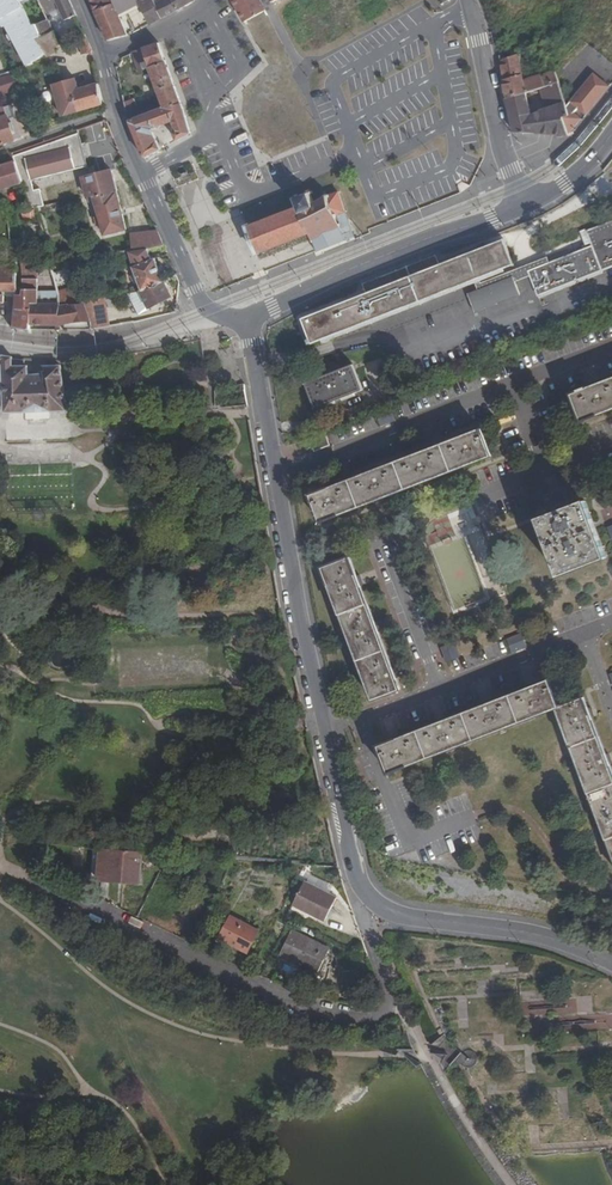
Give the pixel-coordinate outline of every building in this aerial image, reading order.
[(3,28),(6,28),(26,67),(33,63),(25,46),(29,43),(32,49),(41,44),(39,41),(37,37),(42,35),(38,27),(36,23),(32,25),(30,17),(27,9),(22,1),(24,0),(0,0),(0,23),(3,28)] [(72,0),(42,0),(43,3),(47,11),(49,18),(64,12),(68,21),(54,27),(51,21),(38,27),(42,35),(44,39),(56,33),(61,44),(67,40),(78,30),(83,25),(72,0)] [(97,13),(116,4),(115,0),(93,0),(97,13)] [(134,10),(129,0),(124,0),(116,4),(97,13),(104,28),(108,38),(110,41),(129,36),(127,31),(121,16),(134,10)] [(164,20),(154,0),(129,0),(134,10),(143,6),(152,26),(164,20)] [(199,1),(198,0),(154,0),(164,20),(185,11),(199,1)] [(267,13),(260,0),(233,0),(246,24),(267,13)] [(47,11),(43,3),(27,9),(30,17),(47,11)] [(95,52),(83,25),(78,30),(85,54),(95,52)] [(41,44),(47,56),(61,44),(56,33),(44,39),(39,41),(41,44)] [(25,46),(33,63),(43,59),(47,56),(41,44),(32,49),(29,43),(25,46)] [(162,111),(184,105),(162,44),(137,52),(137,53),(140,73),(152,71),(159,91),(156,93),(158,98),(138,106),(127,111),(132,124),(162,111)] [(555,73),(524,83),(519,55),(508,60),(507,57),(501,59),(508,103),(559,85),(555,73)] [(250,72),(263,65),(259,58),(246,65),(250,72)] [(15,89),(20,87),(15,72),(2,77),(5,86),(13,84),(15,89)] [(106,105),(101,84),(81,91),(78,82),(72,84),(71,82),(55,87),(65,118),(106,105)] [(564,122),(570,118),(559,85),(508,103),(515,136),(567,137),(564,122)] [(127,111),(138,106),(136,100),(126,104),(127,111)] [(193,133),(184,105),(162,111),(132,124),(147,161),(162,151),(156,136),(155,130),(172,123),(177,132),(175,133),(179,142),(193,133)] [(16,141),(4,107),(0,109),(0,146),(16,141)] [(102,124),(83,129),(88,144),(106,138),(102,124)] [(15,153),(17,162),(24,183),(32,208),(39,208),(47,208),(47,191),(41,193),(38,184),(92,165),(80,130),(15,153)] [(17,162),(0,167),(0,191),(24,183),(17,162)] [(114,172),(85,178),(90,198),(97,197),(106,233),(111,235),(128,231),(114,172)] [(346,245),(344,240),(341,234),(342,234),(337,219),(346,215),(339,195),(330,199),(329,195),(326,196),(327,200),(315,203),(313,196),(314,195),(313,192),(311,193),(309,190),(306,192),(307,195),(298,198),(297,195),(294,196),(295,199),(292,200),(293,203),(296,202),(299,210),(248,228),(251,236),(249,237),(253,249),(255,248),(258,256),(311,237),(318,256),(346,245)] [(32,208),(24,208),(26,219),(42,218),(39,208),(32,208)] [(586,235),(592,249),(528,274),(538,298),(611,270),(611,225),(586,235)] [(151,250),(166,248),(160,234),(134,237),(135,251),(151,250)] [(382,290),(370,295),(304,321),(311,339),(307,340),(309,346),(313,345),(314,346),(515,269),(505,244),(440,268),(428,273),(424,265),(379,282),(382,290)] [(135,251),(131,251),(117,255),(120,264),(136,259),(137,264),(133,266),(144,293),(156,290),(166,284),(156,260),(153,261),(151,250),(135,251)] [(9,261),(9,251),(0,251),(0,262),(9,261)] [(428,273),(440,268),(437,260),(424,265),(428,273)] [(6,303),(6,295),(0,295),(0,288),(5,288),(5,290),(6,290),(18,290),(17,265),(0,266),(0,303),(6,303)] [(17,327),(33,331),(33,326),(34,305),(40,305),(41,279),(39,279),(38,271),(24,270),(26,297),(19,297),(17,327)] [(72,284),(70,270),(56,272),(58,287),(72,284)] [(475,308),(522,296),(517,277),(470,290),(475,308)] [(367,286),(370,295),(382,290),(379,282),(367,286)] [(167,283),(166,284),(156,290),(144,293),(143,293),(151,310),(174,299),(167,283)] [(65,326),(92,322),(84,302),(80,289),(60,294),(62,304),(40,305),(34,305),(33,326),(65,326)] [(142,315),(151,310),(143,293),(132,294),(142,315)] [(93,330),(110,328),(104,298),(84,302),(92,322),(93,330)] [(83,412),(82,408),(68,408),(63,367),(47,368),(47,376),(32,378),(31,368),(28,368),(16,368),(16,360),(0,357),(0,366),(4,366),(6,414),(27,413),(28,417),(32,417),(32,422),(48,421),(48,417),(53,416),(53,412),(83,412)] [(28,368),(29,361),(16,360),(16,368),(28,368)] [(364,364),(368,375),(376,372),(372,361),(364,364)] [(364,394),(354,368),(306,386),(316,411),(364,394)] [(573,398),(582,424),(611,413),(611,383),(573,398)] [(483,432),(314,497),(323,523),(493,457),(483,432)] [(325,434),(310,440),(315,453),(331,447),(325,434)] [(563,576),(608,559),(587,503),(541,520),(563,576)] [(404,690),(351,561),(323,572),(376,701),(404,690)] [(509,638),(514,651),(526,646),(520,633),(509,638)] [(449,662),(462,656),(455,641),(442,647),(449,662)] [(559,709),(562,708),(552,682),(382,747),(392,774),(559,709)] [(562,708),(559,709),(611,845),(611,771),(584,700),(562,708)] [(143,852),(100,849),(98,878),(142,881),(143,852)] [(329,921),(340,895),(305,880),(294,906),(329,921)] [(253,951),(263,931),(235,917),(225,937),(253,951)] [(316,972),(329,948),(295,932),(284,957),(316,972)] [(578,1020),(578,1029),(611,1028),(611,1018),(578,1020)] [(467,1050),(460,1057),(470,1067),(477,1060),(467,1050)]
